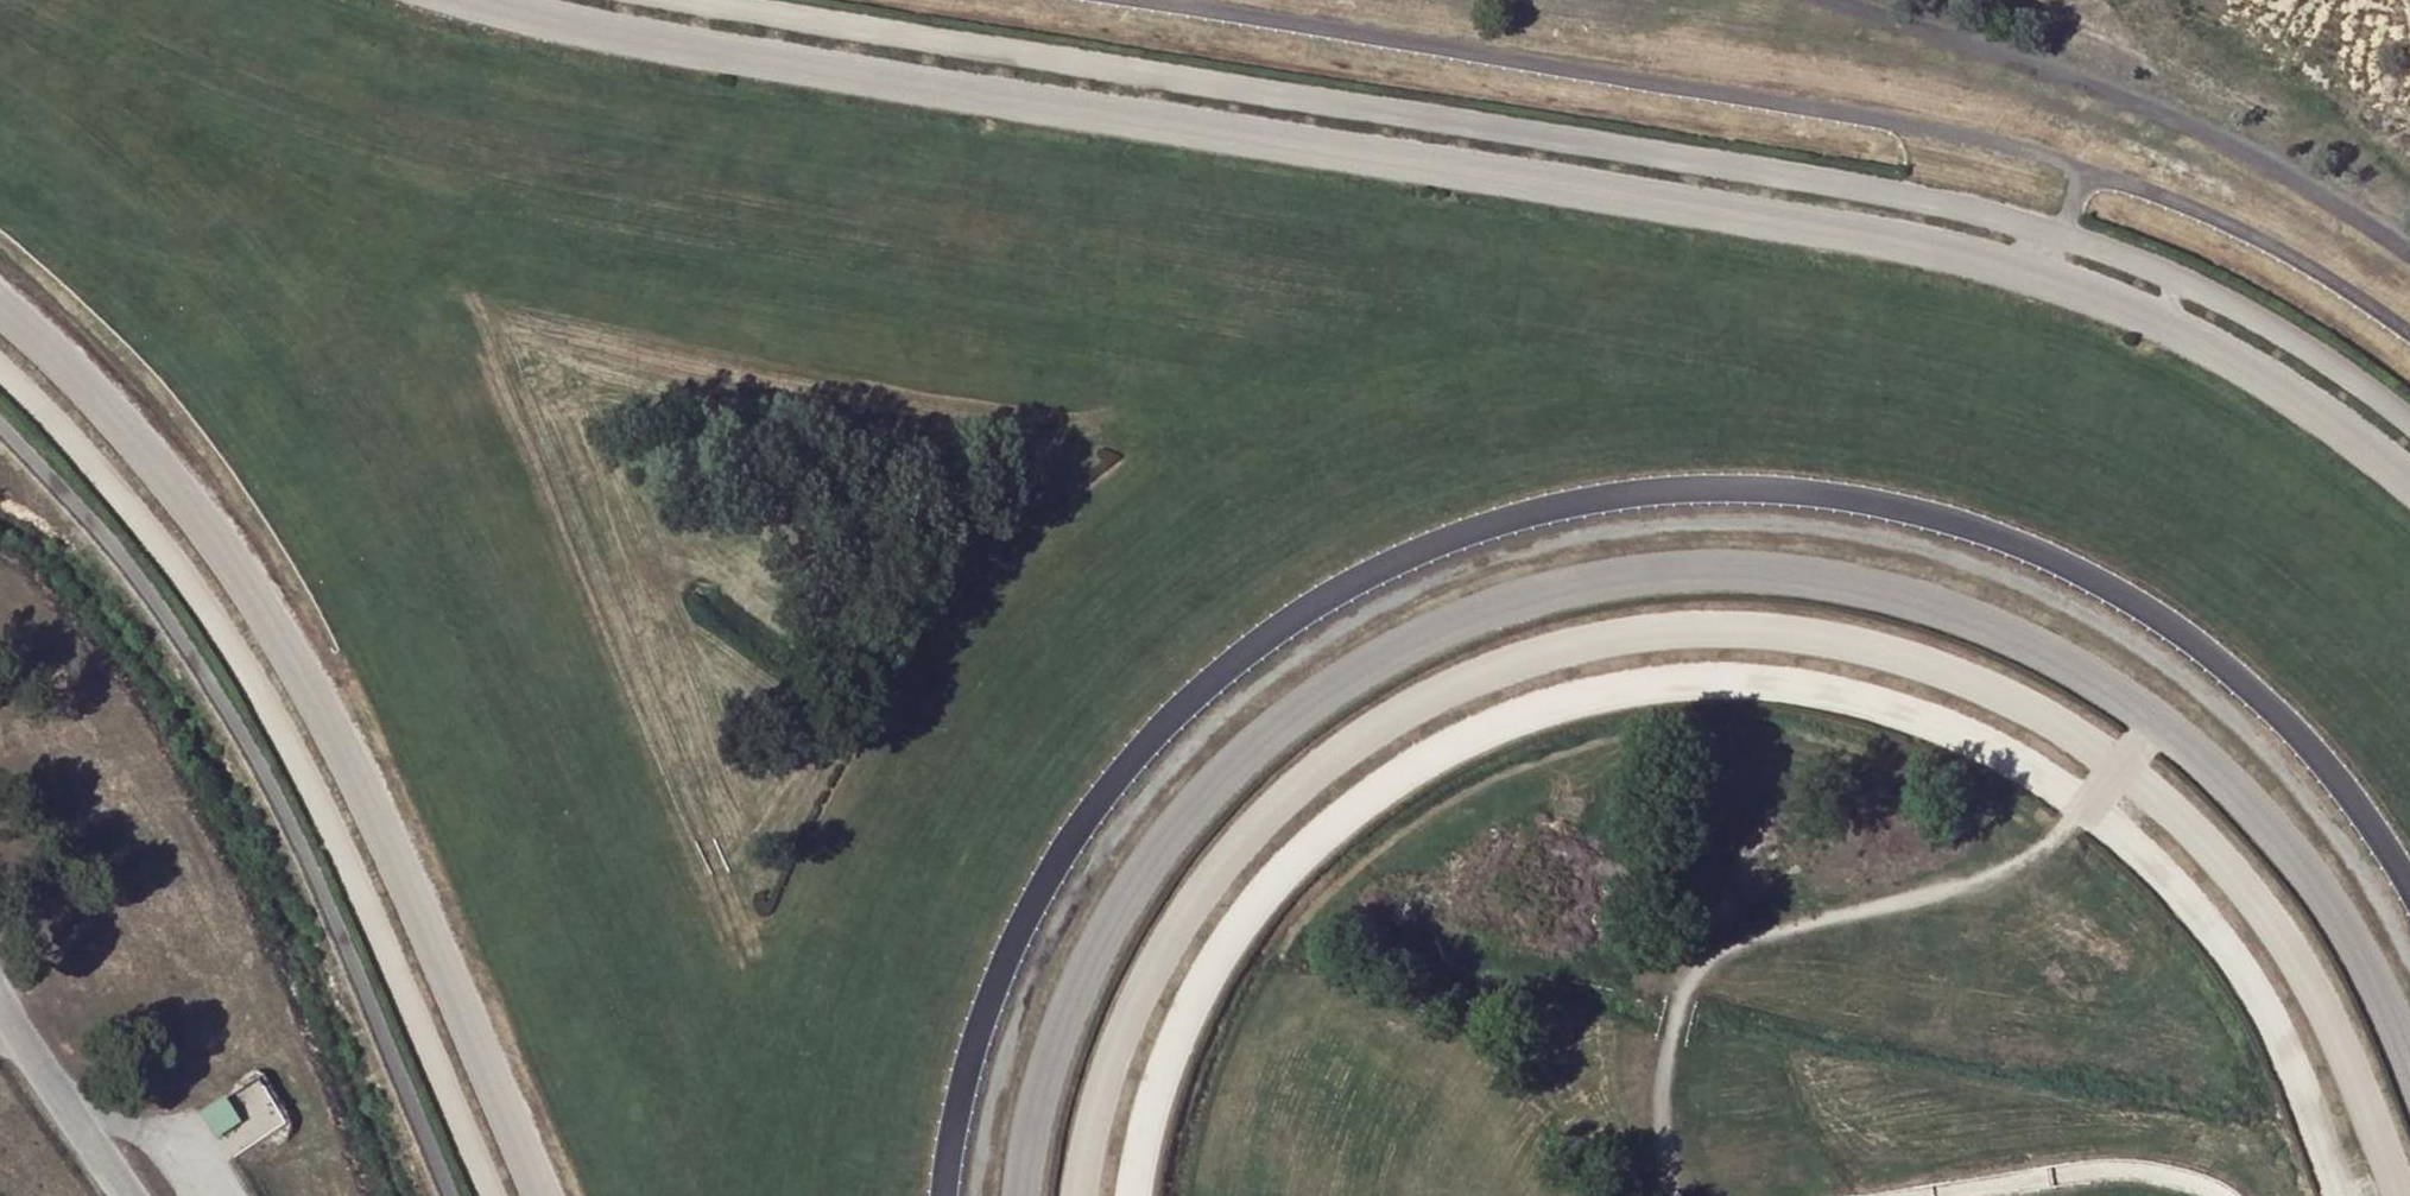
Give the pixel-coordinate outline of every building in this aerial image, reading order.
[(230,1097),(204,1111),(218,1135),(244,1121),(230,1097)]
